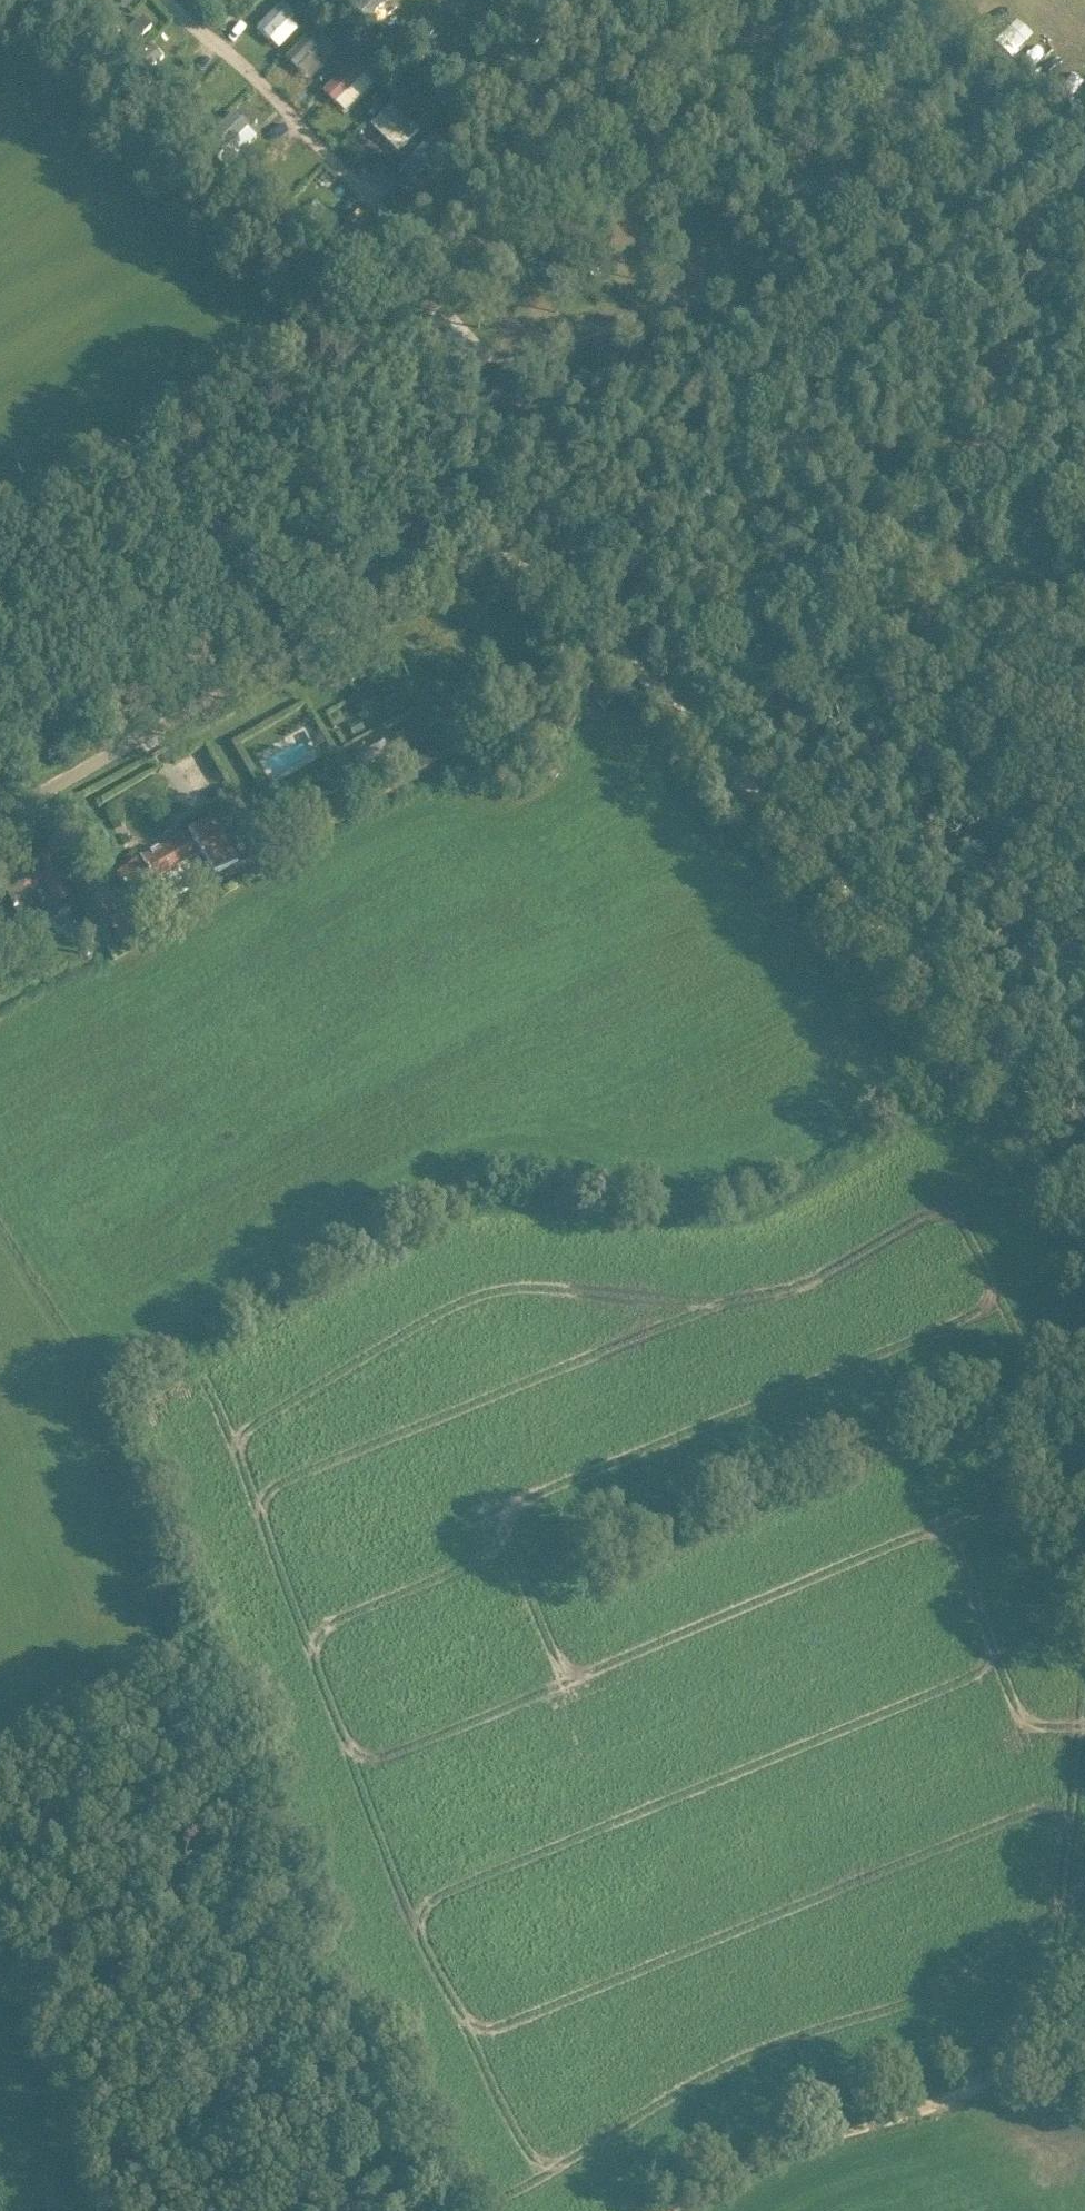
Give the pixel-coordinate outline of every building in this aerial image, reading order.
[(369,20),(391,0),(361,0),(355,5),(369,20)] [(271,41),(296,15),(282,1),(257,27),(271,41)] [(93,35),(102,27),(95,19),(86,27),(93,35)] [(419,48),(434,29),(421,19),(406,38),(419,48)] [(316,26),(287,58),(311,80),(341,48),(316,26)] [(341,51),(333,59),(340,66),(349,58),(341,51)] [(347,113),(378,79),(355,58),(324,92),(347,113)] [(207,123),(224,105),(204,86),(187,104),(207,123)] [(384,91),(373,101),(379,108),(390,98),(384,91)] [(399,151),(421,128),(392,101),(370,124),(399,151)] [(231,161),(258,133),(236,112),(209,141),(231,161)] [(436,130),(399,169),(416,186),(453,147),(436,130)] [(431,213),(418,224),(426,234),(439,222),(431,213)] [(387,238),(380,245),(387,252),(394,245),(387,238)] [(376,737),(348,752),(359,773),(378,763),(380,766),(389,762),(376,737)] [(130,867),(116,875),(130,898),(140,892),(150,910),(190,888),(183,875),(179,867),(202,853),(207,861),(214,874),(237,861),(212,819),(198,827),(199,828),(190,834),(189,833),(140,862),(140,863),(131,868),(130,867)] [(64,880),(66,879),(55,854),(30,866),(33,871),(22,876),(20,873),(22,871),(22,870),(3,879),(15,905),(12,906),(14,911),(17,909),(27,931),(56,917),(55,916),(75,906),(71,897),(64,880)] [(108,889),(89,900),(105,928),(110,925),(112,930),(127,921),(108,889)]
